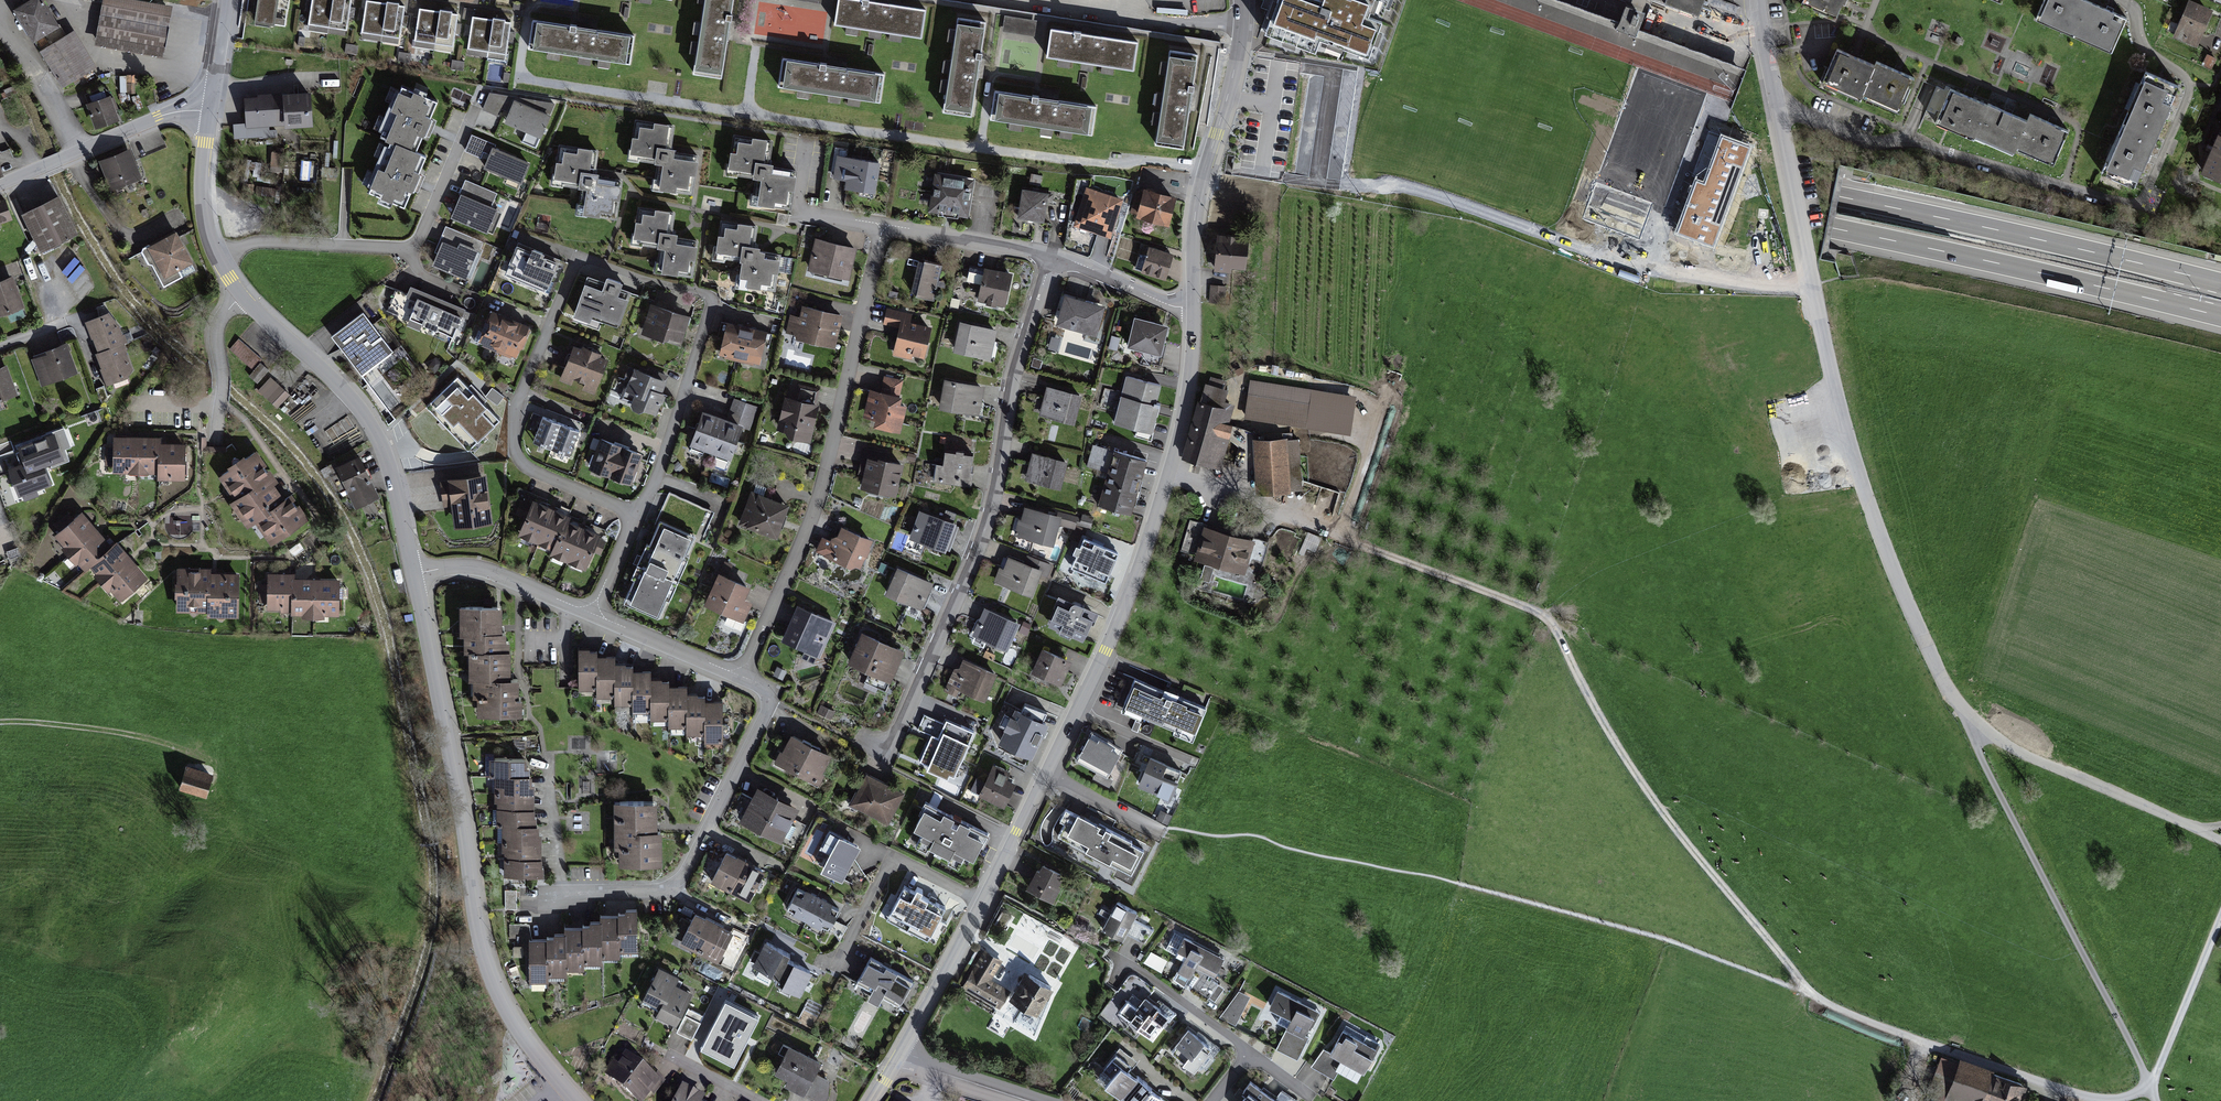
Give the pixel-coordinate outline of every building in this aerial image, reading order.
[(10,14),(60,92),(95,70),(71,33),(64,38),(39,0),(32,0),(10,14)] [(112,0),(100,0),(91,46),(162,59),(170,10),(112,0)] [(289,0),(258,0),(255,23),(285,27),(289,0)] [(308,28),(326,31),(330,0),(312,0),(308,28)] [(326,31),(344,34),(349,0),(330,0),(326,31)] [(373,0),(367,0),(362,36),(379,39),(385,2),(373,0)] [(692,73),(722,78),(734,0),(703,0),(692,73)] [(835,23),(920,36),(925,7),(881,0),(838,0),(835,23)] [(1264,33),(1315,52),(1320,39),(1369,57),(1382,21),(1368,16),(1374,0),(1277,0),(1264,33)] [(1509,0),(1419,0),(1407,32),(1577,97),(1586,73),(1725,126),(1740,88),(1509,0)] [(1740,88),(1745,75),(1639,35),(1645,18),(1625,10),(1618,27),(1547,0),(1509,0),(1740,88)] [(1651,2),(1698,20),(1706,0),(1652,0),(1651,2)] [(1805,5),(1835,18),(1843,0),(1807,0),(1807,1),(1805,5)] [(2037,15),(2075,31),(2089,0),(2043,0),(2037,15)] [(2093,0),(2089,0),(2075,31),(2114,48),(2128,15),(2093,0)] [(2213,11),(2189,1),(2173,37),(2197,47),(2200,39),(2213,11)] [(403,4),(385,2),(379,39),(397,42),(403,4)] [(628,15),(630,3),(622,2),(620,14),(628,15)] [(438,10),(420,7),(414,44),(432,47),(438,10)] [(456,12),(438,10),(432,47),(450,49),(456,12)] [(492,17),(474,15),(468,52),(486,55),(492,17)] [(1036,21),(1004,16),(1002,31),(1034,36),(1036,21)] [(509,20),(492,17),(486,55),(504,57),(509,20)] [(986,21),(956,17),(942,110),(971,115),(979,67),(986,21)] [(534,18),(529,48),(631,63),(635,34),(534,18)] [(954,19),(947,18),(944,36),(952,37),(954,19)] [(1052,26),(1048,55),(1133,68),(1138,39),(1078,30),(1052,26)] [(872,52),(874,41),(865,39),(864,51),(872,52)] [(356,54),(358,45),(345,43),(344,52),(356,54)] [(1198,54),(1168,49),(1154,143),(1183,147),(1198,54)] [(1875,65),(1837,49),(1824,79),(1862,95),(1863,91),(1875,65)] [(409,62),(410,53),(399,51),(397,60),(409,62)] [(2212,57),(2207,55),(2202,65),(2211,69),(2216,59),(2212,57)] [(784,56),(779,86),(881,101),(886,71),(784,56)] [(463,70),(464,61),(451,60),(450,68),(463,70)] [(1914,77),(1876,61),(1875,65),(1863,91),(1901,107),(1914,77)] [(2180,86),(2146,71),(2124,120),(2159,135),(2180,86)] [(1086,85),(1087,73),(1079,72),(1077,83),(1086,85)] [(415,152),(438,99),(396,81),(374,134),(386,139),(415,152)] [(996,88),(991,118),(1093,133),(1097,104),(1035,94),(996,88)] [(1988,105),(1950,89),(1937,118),(1975,135),(1977,131),(1988,105)] [(315,123),(312,91),(244,96),(246,124),(246,128),(246,127),(269,126),(315,123)] [(488,92),(481,109),(504,118),(502,123),(539,139),(554,103),(488,92)] [(110,100),(84,108),(92,132),(117,124),(110,100)] [(1988,104),(1988,105),(1977,131),(2016,148),(2017,144),(2027,121),(1988,104)] [(2068,130),(2030,113),(2027,121),(2017,144),(2055,160),(2068,130)] [(674,124),(634,119),(628,157),(657,161),(654,187),(692,193),(698,151),(671,148),(674,124)] [(2159,135),(2124,120),(2103,169),(2137,184),(2159,135)] [(246,124),(233,125),(234,139),(277,137),(276,131),(269,132),(269,126),(246,127),(246,124)] [(2201,171),(2220,180),(2220,133),(2218,131),(2201,171)] [(496,145),(471,134),(465,149),(486,158),(481,169),(519,185),(529,163),(495,148),(496,145)] [(774,142),(734,136),(728,175),(756,179),(752,206),(790,211),(792,194),(796,171),(769,168),(774,142)] [(1750,147),(1722,137),(1704,185),(1697,182),(1678,233),(1714,246),(1750,147)] [(405,210),(427,157),(415,152),(386,139),(364,192),(405,210)] [(598,149),(558,144),(552,182),(581,186),(578,212),(616,218),(622,177),(595,173),(598,149)] [(130,150),(99,162),(111,191),(142,179),(130,150)] [(283,154),(272,153),(270,171),(282,172),(283,154)] [(876,192),(880,160),(837,154),(833,177),(845,178),(844,188),(876,192)] [(336,168),(322,167),(321,175),(335,176),(336,168)] [(968,217),(974,178),(935,172),(929,211),(968,217)] [(498,193),(466,179),(450,216),(492,233),(501,211),(492,207),(498,193)] [(252,186),(244,184),(242,192),(250,194),(252,186)] [(1175,195),(1145,187),(1137,216),(1167,224),(1175,195)] [(274,189),(263,188),(262,194),(273,196),(274,189)] [(1123,200),(1086,188),(1073,226),(1105,236),(1111,238),(1123,200)] [(1048,195),(1022,191),(1018,219),(1038,222),(1044,223),(1048,195)] [(0,200),(0,224),(12,220),(5,198),(0,200)] [(59,198),(24,215),(42,251),(78,235),(59,198)] [(674,210),(634,205),(629,243),(658,247),(654,273),(693,279),(698,237),(671,234),(674,210)] [(757,225),(717,219),(712,258),(741,262),(737,288),(776,293),(782,252),(754,249),(757,225)] [(485,243),(445,226),(430,262),(469,279),(485,243)] [(1235,235),(1217,234),(1215,270),(1233,271),(1233,265),(1246,265),(1247,241),(1234,240),(1235,235)] [(191,266),(174,235),(143,252),(159,283),(191,266)] [(849,278),(856,246),(816,237),(808,269),(849,278)] [(564,260),(517,240),(502,276),(549,296),(564,260)] [(1174,255),(1149,248),(1142,273),(1166,280),(1174,255)] [(933,298),(941,263),(909,256),(906,268),(914,270),(909,293),(933,298)] [(1006,306),(1012,274),(970,266),(968,280),(980,283),(977,301),(1006,306)] [(606,282),(588,275),(573,318),(589,324),(592,315),(619,324),(631,291),(621,287),(623,281),(608,276),(606,282)] [(0,283),(0,319),(22,311),(10,279),(0,283)] [(1225,285),(1211,284),(1210,302),(1224,303),(1225,285)] [(464,308),(410,286),(399,313),(453,335),(464,308)] [(768,296),(766,307),(777,309),(779,298),(768,296)] [(1096,337),(1105,307),(1074,299),(1066,296),(1057,326),(1096,337)] [(652,302),(643,330),(680,342),(689,314),(652,302)] [(835,346),(842,313),(802,304),(800,315),(790,312),(786,330),(796,332),(794,337),(835,346)] [(924,357),(931,325),(912,320),(913,314),(887,308),(884,322),(900,326),(893,354),(913,359),(914,355),(924,357)] [(510,317),(491,309),(478,340),(497,348),(510,317)] [(393,351),(362,311),(331,336),(362,375),(393,351)] [(111,315),(84,325),(95,357),(123,346),(111,315)] [(529,325),(510,317),(497,348),(516,356),(529,325)] [(1164,344),(1168,327),(1134,319),(1127,348),(1144,352),(1140,365),(1161,368),(1164,356),(1166,345),(1164,344)] [(725,320),(718,355),(739,359),(746,325),(725,320)] [(989,357),(996,328),(960,320),(953,349),(989,357)] [(746,325),(739,359),(760,364),(768,330),(746,325)] [(1061,340),(1052,337),(1048,349),(1057,352),(1061,340)] [(239,338),(229,349),(253,369),(260,361),(262,359),(239,338)] [(134,375),(123,346),(95,357),(94,357),(105,386),(134,375)] [(76,375),(65,347),(31,359),(42,388),(76,375)] [(604,361),(572,349),(560,381),(592,393),(604,361)] [(1042,361),(1033,358),(1031,367),(1039,370),(1042,361)] [(253,369),(248,375),(258,383),(269,370),(260,361),(253,369)] [(5,369),(0,371),(0,405),(17,399),(5,369)] [(435,412),(468,445),(499,413),(457,371),(421,407),(431,416),(435,412)] [(665,385),(631,373),(623,395),(633,399),(629,409),(656,418),(663,398),(660,397),(665,385)] [(380,374),(370,380),(384,404),(393,398),(380,374)] [(904,379),(884,374),(881,390),(900,394),(904,379)] [(1161,384),(1126,375),(1113,424),(1153,434),(1160,409),(1155,407),(1161,384)] [(1204,384),(1182,459),(1219,470),(1231,428),(1227,427),(1234,405),(1224,402),(1228,391),(1221,389),(1223,381),(1211,377),(1209,385),(1204,384)] [(270,378),(260,390),(278,406),(288,394),(270,378)] [(983,394),(985,387),(944,380),(939,410),(979,417),(983,394)] [(1356,397),(1250,381),(1244,419),(1350,435),(1356,397)] [(485,396),(498,404),(504,393),(491,386),(485,396)] [(1075,422),(1082,395),(1046,386),(1044,392),(1039,412),(1075,422)] [(902,397),(870,390),(864,415),(873,418),(871,426),(899,433),(906,406),(900,405),(902,397)] [(810,439),(818,403),(784,396),(779,417),(786,418),(782,433),(810,439)] [(701,410),(690,443),(710,450),(722,417),(701,410)] [(722,417),(710,450),(730,457),(742,424),(722,417)] [(559,426),(541,420),(532,444),(550,451),(559,426)] [(577,433),(559,426),(550,451),(568,458),(577,433)] [(10,466),(21,494),(53,482),(43,456),(48,454),(42,438),(17,447),(22,462),(10,466)] [(138,438),(114,438),(114,474),(138,474),(138,438)] [(161,438),(138,438),(138,474),(159,475),(160,446),(161,438)] [(1299,438),(1253,441),(1257,492),(1302,488),(1299,438)] [(619,449),(597,441),(585,473),(607,480),(619,449)] [(1147,460),(1090,443),(1084,461),(1109,469),(1098,504),(1130,514),(1147,460)] [(185,445),(160,446),(159,475),(158,481),(185,481),(185,445)] [(896,496),(903,464),(872,457),(874,448),(864,446),(859,473),(863,474),(860,489),(896,496)] [(640,457),(619,449),(607,480),(629,488),(640,457)] [(255,450),(218,476),(234,499),(267,477),(272,473),(255,450)] [(934,480),(971,485),(972,476),(975,454),(944,450),(942,464),(936,463),(934,480)] [(1060,490),(1067,463),(1032,454),(1030,463),(1025,481),(1060,490)] [(378,496),(360,456),(336,467),(354,507),(378,496)] [(493,520),(487,474),(440,481),(443,509),(452,507),(455,526),(493,520)] [(234,499),(229,503),(245,526),(253,521),(283,500),(267,477),(234,499)] [(789,504),(752,490),(740,521),(777,535),(789,504)] [(283,500),(253,521),(269,544),(306,518),(290,495),(283,500)] [(523,521),(516,539),(533,546),(548,512),(530,504),(529,507),(521,503),(515,517),(523,521)] [(1053,543),(1061,516),(1024,506),(1017,533),(1053,543)] [(97,529),(82,512),(52,538),(67,555),(97,529)] [(548,512),(533,546),(550,554),(563,523),(565,519),(548,512)] [(950,539),(955,525),(919,512),(909,540),(945,553),(950,539)] [(1181,551),(1195,555),(1204,522),(1190,518),(1181,551)] [(550,554),(549,557),(566,565),(581,530),(563,523),(550,554)] [(695,539),(658,523),(622,604),(659,620),(695,539)] [(112,545),(97,529),(67,555),(82,571),(87,567),(112,545)] [(581,530),(566,565),(583,572),(591,553),(599,557),(604,544),(597,541),(598,538),(581,530)] [(1253,544),(1203,530),(1193,564),(1243,578),(1253,544)] [(859,574),(872,544),(840,531),(834,544),(821,539),(814,555),(859,574)] [(1120,551),(1083,536),(1070,567),(1107,583),(1120,551)] [(1304,549),(1317,550),(1319,537),(1306,536),(1304,549)] [(131,558),(116,541),(112,545),(87,567),(101,584),(131,558)] [(993,581),(1031,596),(1042,569),(1009,556),(1004,568),(998,566),(993,581)] [(146,575),(131,558),(101,584),(116,601),(146,575)] [(927,594),(932,581),(898,566),(885,595),(920,610),(927,594)] [(177,568),(177,611),(208,612),(208,616),(239,616),(240,573),(211,573),(211,569),(177,568)] [(270,608),(293,608),(293,580),(293,572),(271,572),(270,608)] [(750,586),(719,572),(705,603),(743,620),(752,600),(745,597),(750,586)] [(293,615),(315,616),(315,580),(293,580),(293,608),(293,615)] [(315,616),(337,616),(338,580),(315,580),(315,616)] [(1096,614),(1061,599),(1048,627),(1083,643),(1096,614)] [(836,621),(797,605),(782,641),(821,657),(836,621)] [(464,635),(464,653),(468,653),(510,653),(510,641),(507,641),(507,630),(502,630),(502,606),(460,606),(460,635),(464,635)] [(971,635),(1007,651),(1019,625),(983,609),(981,614),(971,635)] [(896,672),(904,654),(861,634),(847,665),(890,684),(896,672)] [(1043,649),(1032,673),(1061,687),(1072,663),(1043,649)] [(510,653),(468,653),(468,681),(472,680),(473,697),(477,696),(477,715),(521,715),(521,691),(518,691),(518,676),(510,676),(510,653)] [(595,654),(577,654),(577,694),(595,694),(595,661),(595,654)] [(984,699),(995,673),(964,659),(959,670),(955,668),(945,690),(956,695),(959,688),(984,699)] [(613,661),(595,661),(595,694),(595,701),(613,700),(613,669),(613,661)] [(631,669),(613,669),(613,700),(613,709),(631,709),(631,676),(631,669)] [(649,676),(631,676),(631,709),(631,716),(649,715),(649,684),(649,676)] [(1206,706),(1134,677),(1121,712),(1192,740),(1206,706)] [(667,684),(649,684),(649,715),(649,724),(667,724),(667,691),(667,684)] [(685,691),(667,691),(667,724),(667,730),(685,730),(685,699),(685,691)] [(703,699),(685,699),(685,730),(685,739),(703,739),(703,706),(703,699)] [(821,704),(817,712),(831,719),(835,711),(821,704)] [(998,745),(1032,761),(1048,727),(1041,724),(1044,719),(1046,714),(1026,704),(1022,713),(1015,709),(998,745)] [(721,706),(703,706),(703,739),(703,745),(721,745),(721,706)] [(952,777),(973,733),(946,720),(937,737),(932,735),(919,762),(952,777)] [(1119,747),(1092,733),(1077,762),(1108,778),(1123,750),(1119,747)] [(791,738),(775,770),(794,779),(810,748),(791,738)] [(810,748),(794,779),(814,789),(829,758),(810,748)] [(527,757),(491,758),(491,774),(496,774),(527,774),(527,757)] [(1181,770),(1150,757),(1138,785),(1169,798),(1181,770)] [(977,798),(1003,810),(1009,799),(1016,785),(1006,781),(1010,773),(993,765),(977,798)] [(971,790),(977,792),(985,770),(979,768),(971,790)] [(184,770),(177,793),(204,800),(211,778),(184,770)] [(904,792),(866,773),(850,805),(888,824),(904,792)] [(527,774),(496,774),(497,791),(533,791),(533,774),(527,774)] [(758,787),(742,818),(761,828),(777,797),(758,787)] [(533,791),(497,791),(497,808),(498,808),(533,808),(533,791)] [(777,797),(761,828),(781,838),(796,807),(777,797)] [(657,801),(614,802),(614,847),(618,847),(619,864),(661,864),(661,831),(657,831),(657,801)] [(989,834),(926,802),(910,833),(973,865),(989,834)] [(533,808),(498,808),(499,825),(502,825),(535,824),(535,808),(533,808)] [(1144,849),(1066,809),(1064,811),(1059,822),(1065,826),(1058,840),(1130,877),(1144,849)] [(535,824),(502,825),(502,841),(538,841),(538,824),(535,824)] [(842,881),(861,845),(830,829),(816,854),(826,860),(820,869),(842,881)] [(538,841),(502,841),(502,858),(505,858),(538,858),(538,841)] [(725,850),(710,882),(729,891),(745,860),(725,850)] [(538,858),(505,858),(505,875),(541,875),(541,858),(538,858)] [(745,860),(729,891),(748,901),(764,870),(745,860)] [(1040,863),(1026,889),(1052,902),(1066,876),(1040,863)] [(904,886),(890,913),(931,935),(945,907),(920,894),(922,890),(916,887),(914,891),(904,886)] [(818,898),(798,888),(786,913),(806,923),(818,898)] [(518,911),(517,889),(505,889),(506,912),(518,911)] [(838,908),(818,898),(806,923),(826,933),(838,908)] [(1137,914),(1118,904),(1103,931),(1123,941),(1127,934),(1144,943),(1151,930),(1134,921),(1137,914)] [(637,942),(636,911),(618,911),(618,918),(619,951),(637,950),(637,942)] [(695,912),(680,944),(699,953),(715,922),(695,912)] [(619,951),(618,918),(600,918),(600,923),(601,958),(619,957),(619,951)] [(715,922),(699,953),(718,963),(734,932),(715,922)] [(601,958),(600,923),(582,924),(582,929),(583,963),(601,963),(601,958)] [(874,926),(869,934),(882,940),(887,932),(874,926)] [(583,963),(582,929),(564,929),(565,936),(565,969),(583,969),(583,963)] [(565,969),(565,936),(547,937),(547,941),(548,976),(566,976),(565,969)] [(1223,959),(1183,936),(1172,954),(1184,961),(1174,979),(1189,989),(1205,1001),(1209,996),(1213,1000),(1223,987),(1212,978),(1223,959)] [(548,976),(547,941),(529,942),(530,981),(548,981),(548,976)] [(787,952),(765,941),(751,968),(774,979),(785,956),(787,952)] [(1002,960),(983,949),(962,986),(998,1007),(1009,989),(991,979),(1002,960)] [(808,967),(785,956),(774,979),(772,983),(794,994),(808,967)] [(912,982),(870,960),(857,984),(899,1006),(912,982)] [(660,971),(644,1003),(661,1012),(674,986),(677,979),(660,971)] [(1051,987),(1026,973),(1009,1001),(1034,1016),(1051,987)] [(661,1012),(657,1018),(674,1027),(691,995),(674,986),(661,1012)] [(1220,1016),(1236,1024),(1250,997),(1239,991),(1220,1016)] [(1320,1013),(1276,991),(1267,1008),(1290,1020),(1275,1049),(1296,1060),(1320,1013)] [(736,1065),(762,1014),(725,996),(700,1047),(736,1065)] [(1169,1015),(1146,998),(1128,1022),(1151,1039),(1169,1015)] [(688,1009),(676,1032),(692,1040),(703,1017),(688,1009)] [(1213,1049),(1188,1030),(1172,1052),(1197,1071),(1213,1049)] [(1364,1073),(1377,1051),(1343,1031),(1330,1053),(1323,1049),(1313,1066),(1333,1078),(1343,1061),(1364,1073)] [(804,1095),(820,1061),(789,1046),(775,1074),(787,1080),(785,1085),(804,1095)] [(605,1072),(637,1100),(647,1100),(661,1085),(624,1052),(605,1072)] [(1097,1077),(1122,1098),(1138,1080),(1126,1070),(1130,1065),(1116,1053),(1097,1077)] [(1942,1062),(1932,1091),(1963,1100),(2015,1100),(2019,1088),(1942,1062)] [(1139,1078),(1138,1080),(1122,1098),(1125,1100),(1167,1100),(1139,1078)] [(1250,1082),(1241,1095),(1245,1098),(1243,1100),(1276,1100),(1250,1082)] [(676,1100),(701,1100),(703,1097),(683,1087),(676,1100)]
